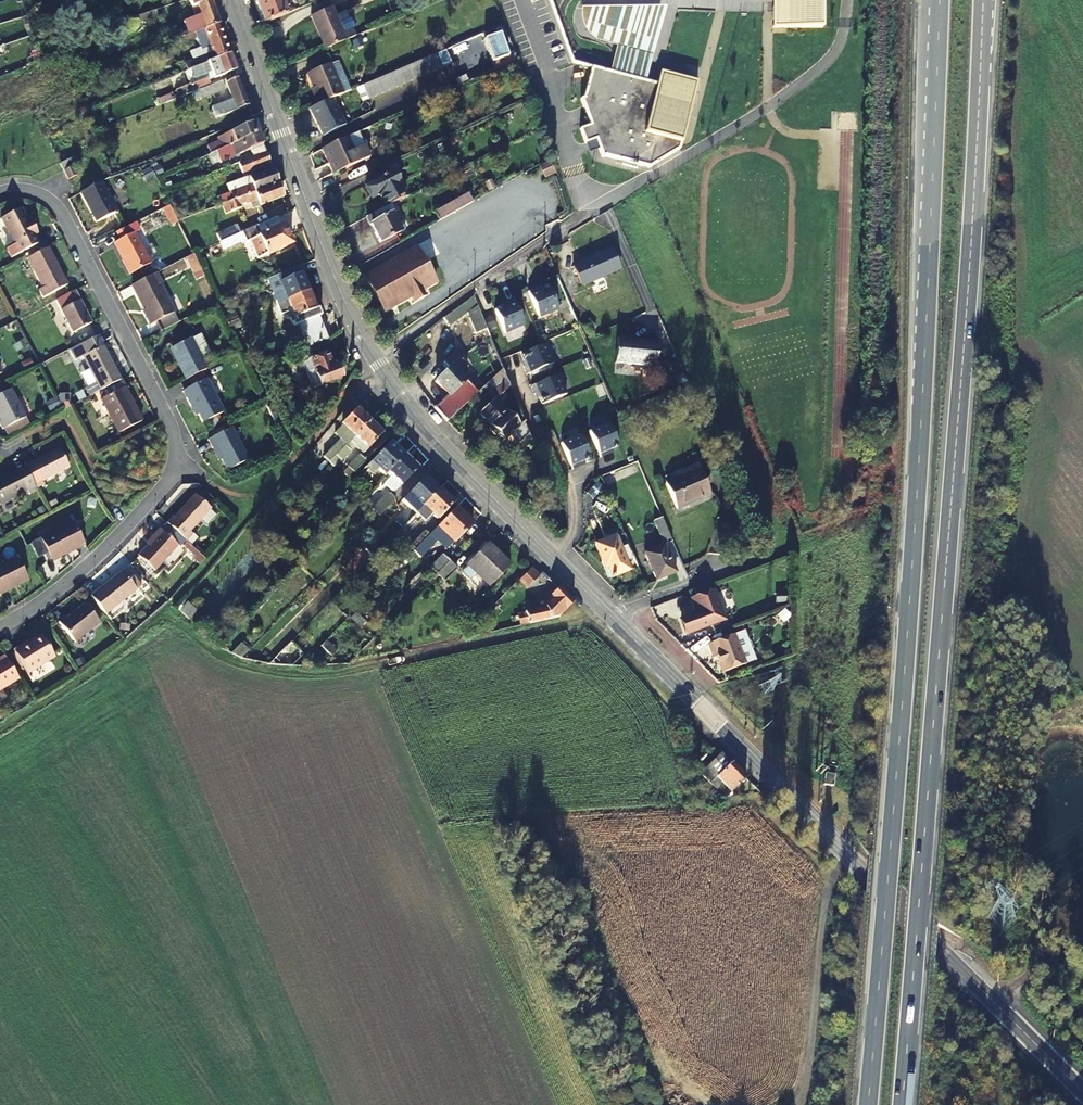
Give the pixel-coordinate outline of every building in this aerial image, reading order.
[(165,9),(167,14),(189,6),(187,0),(179,0),(164,5),(165,9)] [(199,9),(200,14),(184,20),(187,31),(172,36),(173,39),(184,36),(218,24),(210,0),(207,0),(197,4),(199,9)] [(255,3),(262,24),(287,13),(282,0),(283,0),(262,0),(255,3)] [(521,9),(518,0),(500,0),(505,15),(521,9)] [(701,26),(740,37),(751,0),(709,0),(701,26)] [(822,0),(772,0),(772,28),(822,28),(822,0)] [(189,6),(167,14),(168,16),(174,14),(176,19),(191,13),(189,6)] [(310,16),(316,31),(318,30),(325,48),(329,46),(344,40),(330,7),(310,16)] [(609,72),(656,85),(660,71),(677,7),(581,7),(581,17),(581,21),(583,26),(588,33),(595,40),(616,46),(609,72)] [(148,11),(133,16),(135,22),(150,17),(148,11)] [(212,52),(192,59),(195,65),(195,66),(208,61),(229,53),(218,24),(184,36),(187,45),(193,43),(191,39),(206,34),(212,52)] [(318,30),(316,31),(323,49),(325,48),(318,30)] [(195,65),(192,59),(190,52),(182,55),(187,68),(195,65)] [(229,53),(208,61),(214,77),(235,70),(229,53)] [(440,67),(434,53),(362,85),(368,99),(440,67)] [(318,104),(348,91),(336,62),(306,74),(318,104)] [(679,150),(697,81),(660,71),(656,85),(591,67),(583,98),(580,99),(590,125),(579,129),(585,144),(595,140),(598,150),(602,158),(605,157),(648,168),(679,150)] [(173,80),(175,86),(179,85),(188,81),(186,75),(173,80)] [(190,83),(193,91),(199,89),(211,84),(208,76),(190,83)] [(249,106),(239,77),(226,82),(232,99),(217,105),(221,116),(249,106)] [(211,84),(199,89),(202,97),(225,88),(222,80),(211,84)] [(183,95),(179,85),(175,86),(178,97),(183,95)] [(323,136),(345,125),(333,98),(318,104),(310,108),(323,136)] [(209,153),(258,132),(254,120),(217,137),(219,141),(207,146),(209,153)] [(253,156),(266,151),(258,132),(209,153),(196,159),(198,163),(202,162),(201,160),(218,155),(220,161),(250,149),(253,156)] [(322,149),(347,137),(346,136),(321,147),(322,149)] [(353,149),(347,137),(322,149),(332,171),(368,155),(364,144),(353,149)] [(598,150),(595,140),(586,143),(589,153),(598,150)] [(253,156),(239,161),(243,172),(263,165),(265,168),(272,166),(266,151),(253,156)] [(61,164),(65,171),(66,170),(74,166),(75,166),(78,164),(75,157),(61,164)] [(549,162),(538,166),(543,179),(554,174),(549,162)] [(79,175),(74,166),(66,170),(65,171),(70,180),(79,175)] [(203,175),(217,170),(215,167),(211,167),(211,166),(201,170),(203,175)] [(414,192),(402,168),(374,181),(380,193),(387,190),(394,202),(414,192)] [(252,184),(242,189),(244,195),(277,183),(273,169),(250,177),(252,184)] [(102,180),(82,191),(98,219),(117,209),(102,180)] [(244,195),(246,201),(249,200),(250,202),(258,199),(260,205),(282,197),(277,183),(244,195)] [(244,195),(242,189),(230,193),(232,199),(237,197),(244,195)] [(468,193),(434,211),(439,220),(472,201),(468,193)] [(239,203),(246,201),(244,195),(237,197),(239,203)] [(241,207),(239,203),(237,197),(232,199),(222,203),(225,212),(241,207)] [(226,214),(225,212),(222,203),(211,207),(215,218),(226,214)] [(380,241),(401,230),(393,214),(397,212),(392,203),(367,216),(380,241)] [(169,220),(175,217),(170,205),(163,209),(169,220)] [(21,206),(1,217),(19,249),(38,240),(35,232),(37,231),(32,221),(29,222),(21,206)] [(393,214),(401,230),(407,227),(398,211),(397,212),(393,214)] [(257,225),(259,230),(261,234),(250,239),(258,258),(291,243),(284,224),(281,225),(277,216),(257,225)] [(138,222),(118,232),(121,239),(116,242),(133,273),(152,263),(136,232),(142,230),(138,222)] [(225,230),(228,237),(242,231),(239,224),(225,230)] [(246,238),(243,230),(242,231),(228,237),(220,241),(223,248),(246,238)] [(49,245),(28,256),(43,285),(40,288),(44,295),(68,283),(49,245)] [(610,247),(573,262),(582,284),(619,267),(610,247)] [(416,248),(366,276),(386,310),(413,295),(415,298),(423,293),(422,290),(436,282),(416,248)] [(193,255),(185,258),(191,274),(199,272),(193,255)] [(273,276),(275,280),(278,279),(279,282),(286,299),(308,291),(301,274),(297,266),(273,276)] [(701,282),(714,277),(713,272),(699,277),(701,282)] [(157,273),(134,284),(137,291),(153,324),(174,314),(158,281),(161,279),(157,273)] [(537,286),(529,290),(540,316),(560,308),(549,284),(538,289),(537,286)] [(76,290),(59,299),(76,331),(93,322),(76,290)] [(286,299),(294,317),(296,321),(292,322),(293,325),(299,323),(318,316),(315,309),(308,291),(286,299)] [(449,326),(466,312),(477,304),(473,296),(444,318),(449,326)] [(525,324),(514,297),(506,301),(507,303),(496,308),(506,332),(525,324)] [(477,304),(466,312),(476,335),(486,326),(477,304)] [(227,323),(238,319),(235,311),(223,316),(227,323)] [(327,338),(318,316),(299,323),(308,346),(321,341),(327,338)] [(241,326),(238,319),(227,323),(230,330),(241,326)] [(633,335),(620,334),(618,360),(634,361),(634,364),(646,364),(646,362),(659,363),(660,338),(640,337),(638,338),(632,338),(633,335)] [(123,380),(100,335),(72,350),(76,359),(84,355),(98,383),(89,388),(93,396),(123,380)] [(179,363),(187,379),(208,368),(192,337),(174,347),(181,362),(179,363)] [(333,367),(332,364),(327,353),(326,354),(321,341),(308,346),(300,349),(305,361),(302,362),(312,388),(341,377),(336,366),(333,367)] [(524,366),(527,374),(554,363),(546,343),(522,353),(526,365),(524,366)] [(448,422),(479,394),(460,374),(467,366),(454,351),(443,361),(449,368),(436,381),(449,396),(436,409),(448,422)] [(272,360),(265,363),(267,368),(274,365),(272,360)] [(504,371),(488,386),(499,397),(510,387),(504,371)] [(559,374),(532,385),(535,393),(538,392),(542,403),(566,394),(559,374)] [(193,404),(203,421),(223,411),(207,379),(183,391),(191,405),(193,404)] [(134,406),(137,405),(128,387),(125,389),(134,406)] [(145,421),(137,405),(134,406),(125,389),(103,399),(120,433),(145,421)] [(28,419),(13,392),(0,399),(0,423),(0,424),(6,432),(27,420),(28,419)] [(71,405),(66,393),(45,402),(49,413),(71,405)] [(326,445),(335,455),(350,439),(370,420),(356,407),(359,403),(353,397),(337,417),(340,420),(334,426),(345,436),(341,441),(335,436),(326,445)] [(524,433),(495,400),(480,413),(491,425),(489,427),(496,434),(498,432),(504,439),(514,430),(520,437),(524,433)] [(27,420),(6,432),(9,438),(31,426),(27,420)] [(385,434),(370,420),(350,439),(366,454),(385,434)] [(589,430),(600,456),(608,453),(607,451),(619,446),(608,422),(589,430)] [(215,446),(227,468),(246,458),(230,426),(208,437),(213,446),(215,446)] [(561,442),(572,468),(580,465),(579,462),(590,458),(580,434),(561,442)] [(289,440),(284,442),(287,450),(289,455),(294,450),(289,440)] [(404,454),(390,441),(371,462),(384,474),(404,454)] [(25,466),(36,488),(47,482),(46,480),(73,466),(63,446),(25,466)] [(355,469),(365,459),(360,454),(350,463),(355,469)] [(417,467),(404,454),(384,474),(390,480),(393,477),(401,484),(417,467)] [(25,466),(0,479),(0,504),(28,491),(29,495),(38,491),(36,488),(25,466)] [(678,511),(710,499),(700,475),(668,487),(678,511)] [(420,507),(438,488),(432,482),(430,484),(423,478),(406,495),(420,507)] [(418,509),(409,519),(414,523),(416,521),(420,525),(432,514),(436,519),(452,502),(438,488),(420,507),(418,509)] [(387,491),(382,496),(371,508),(378,516),(390,504),(395,499),(387,491)] [(169,522),(189,540),(196,532),(193,530),(213,507),(197,493),(169,522)] [(411,503),(400,514),(394,520),(401,527),(409,519),(418,509),(411,503)] [(446,534),(442,538),(450,545),(472,522),(456,506),(437,525),(446,534)] [(655,520),(665,543),(672,540),(662,517),(655,520)] [(78,520),(42,539),(54,560),(79,547),(80,550),(90,544),(78,520)] [(429,533),(438,542),(442,538),(446,534),(437,525),(429,533)] [(158,537),(142,557),(158,570),(181,544),(163,528),(157,536),(158,537)] [(403,540),(396,532),(383,546),(390,553),(403,540)] [(434,548),(438,542),(429,533),(424,538),(434,548)] [(630,569),(615,535),(605,539),(594,543),(602,562),(605,560),(612,577),(618,574),(622,583),(625,584),(630,582),(632,579),(628,570),(630,569)] [(424,538),(413,550),(422,560),(434,548),(424,538)] [(188,544),(199,555),(202,551),(190,541),(188,544)] [(676,571),(665,543),(644,551),(656,579),(676,571)] [(461,575),(468,582),(472,582),(477,578),(487,588),(508,567),(485,544),(463,565),(465,566),(461,570),(461,575)] [(372,557),(377,552),(369,545),(365,549),(372,557)] [(202,551),(199,555),(197,557),(204,563),(208,557),(202,551)] [(0,561),(0,590),(1,591),(28,576),(16,552),(0,561)] [(428,566),(435,573),(447,561),(440,554),(428,566)] [(443,581),(455,569),(447,561),(435,573),(443,581)] [(537,578),(529,570),(517,580),(526,589),(537,578)] [(94,596),(109,615),(140,590),(125,571),(94,596)] [(530,623),(559,616),(570,603),(573,600),(558,587),(550,596),(553,599),(546,606),(525,612),(530,623)] [(681,619),(686,635),(725,620),(713,590),(690,598),(694,608),(692,609),(691,616),(681,619)] [(197,609),(187,601),(181,608),(190,616),(197,609)] [(80,609),(92,631),(97,628),(84,607),(80,609)] [(64,649),(92,631),(80,609),(50,628),(64,649)] [(203,615),(197,609),(190,616),(196,622),(203,615)] [(734,635),(708,645),(713,659),(716,657),(723,673),(746,664),(734,635)] [(46,639),(17,654),(29,674),(58,658),(46,639)] [(274,659),(286,670),(301,654),(289,643),(274,659)] [(12,688),(1,667),(0,667),(0,695),(12,688)] [(706,778),(709,782),(723,797),(743,777),(724,757),(719,753),(711,760),(699,772),(706,778)]
